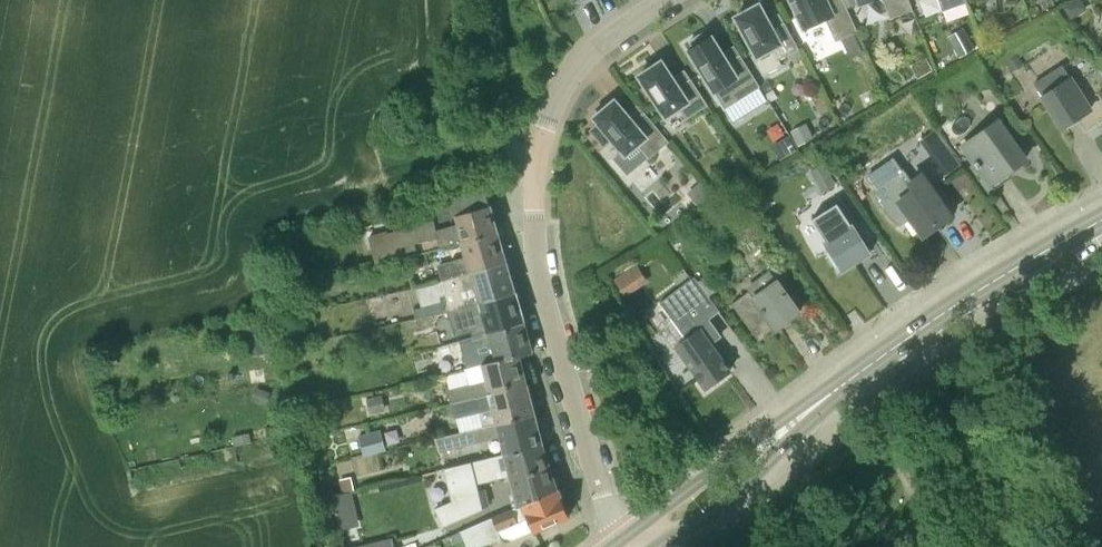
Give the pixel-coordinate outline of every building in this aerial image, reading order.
[(803,30),(825,20),(835,42),(842,39),(854,33),(857,32),(842,0),(789,0),(803,30)] [(890,19),(892,19),(910,12),(913,11),(908,0),(883,0),(890,19)] [(965,0),(939,0),(943,11),(966,3),(965,0)] [(1071,20),(1088,10),(1082,0),(1074,0),(1063,7),(1071,20)] [(785,22),(772,30),(766,20),(759,5),(735,18),(756,58),(770,50),(776,62),(790,54),(799,49),(785,22)] [(949,36),(960,56),(975,49),(964,28),(949,36)] [(842,39),(850,58),(863,52),(854,33),(842,39)] [(727,63),(711,37),(706,40),(702,34),(689,42),(693,48),(688,51),(724,110),(759,88),(739,55),(727,63)] [(794,62),(804,57),(799,49),(790,54),(794,62)] [(1018,55),(1006,62),(1012,72),(1024,65),(1018,55)] [(686,120),(707,106),(690,79),(677,87),(661,62),(638,77),(665,118),(678,109),(686,120)] [(1062,65),(1034,83),(1062,128),(1091,109),(1062,65)] [(628,175),(646,158),(648,160),(668,143),(642,113),(632,122),(614,101),(609,106),(606,102),(596,111),(599,114),(594,118),(598,124),(590,131),(603,147),(611,140),(621,151),(613,158),(628,175)] [(999,121),(963,146),(990,184),(1026,159),(999,121)] [(814,137),(806,122),(791,130),(799,146),(814,137)] [(771,145),(780,160),(797,151),(788,136),(771,145)] [(935,159),(947,175),(960,165),(948,149),(935,159)] [(922,175),(913,182),(904,169),(903,170),(894,157),(866,176),(875,189),(877,197),(883,207),(890,217),(899,225),(911,217),(924,235),(951,216),(931,186),(930,187),(922,175)] [(829,170),(824,162),(806,173),(811,181),(829,170)] [(742,166),(733,172),(740,183),(749,176),(742,166)] [(688,193),(698,206),(710,195),(700,183),(688,193)] [(827,253),(839,271),(869,252),(861,239),(872,232),(854,207),(852,208),(836,183),(820,193),(823,197),(806,209),(832,250),(827,253)] [(498,232),(487,195),(486,192),(464,198),(437,207),(441,222),(456,218),(458,224),(438,229),(435,218),(388,232),(388,231),(369,236),(377,264),(404,257),(404,253),(418,249),(417,243),(438,237),(441,248),(464,242),(498,232)] [(444,281),(507,262),(498,232),(464,242),(468,256),(438,265),(444,281)] [(691,245),(685,235),(673,242),(678,252),(691,245)] [(411,257),(414,268),(429,264),(427,253),(411,257)] [(479,302),(515,291),(507,262),(444,281),(439,283),(422,286),(415,288),(421,307),(414,309),(416,319),(451,311),(480,303),(479,302)] [(627,297),(635,292),(623,274),(615,279),(627,297)] [(687,339),(677,347),(706,388),(731,370),(711,343),(721,336),(708,318),(720,310),(695,276),(661,303),(687,339)] [(750,327),(757,322),(767,336),(800,312),(778,281),(755,298),(750,291),(733,304),(750,327)] [(489,332),(524,321),(515,291),(479,302),(480,303),(451,311),(458,335),(473,331),(474,337),(489,332)] [(318,321),(308,323),(311,337),(321,335),(318,321)] [(519,355),(532,351),(524,321),(489,332),(474,337),(440,346),(444,364),(477,354),(479,366),(519,354),(519,355)] [(527,384),(519,355),(519,354),(479,366),(466,370),(470,384),(449,390),(453,404),(527,384)] [(481,428),(497,424),(535,414),(527,384),(453,404),(457,420),(477,414),(481,428)] [(251,400),(267,405),(271,392),(255,387),(251,400)] [(368,417),(387,410),(380,390),(361,396),(368,417)] [(505,454),(543,444),(535,414),(497,424),(481,428),(437,440),(440,452),(501,437),(505,454)] [(378,430),(358,436),(365,459),(379,454),(375,444),(382,441),(378,430)] [(237,445),(254,441),(252,433),(235,437),(237,445)] [(550,466),(543,444),(505,454),(444,468),(452,501),(435,509),(443,527),(484,509),(483,508),(489,506),(485,490),(479,491),(477,484),(510,475),(511,479),(550,466)] [(517,507),(558,488),(550,466),(511,479),(517,507)] [(353,477),(341,480),(344,492),(356,490),(353,477)] [(513,541),(569,516),(558,488),(517,507),(461,532),(464,540),(467,546),(484,546),(503,539),(513,541)] [(332,496),(337,515),(352,511),(347,493),(332,496)] [(464,540),(461,532),(451,536),(455,544),(464,540)] [(391,538),(356,546),(393,546),(391,538)]
